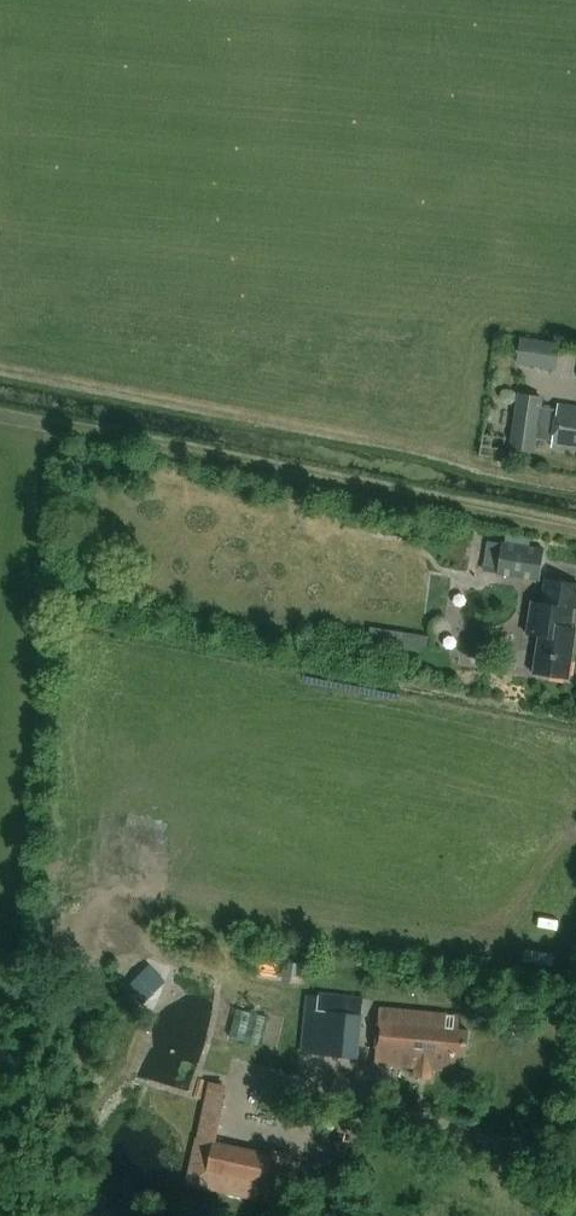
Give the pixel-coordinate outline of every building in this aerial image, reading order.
[(532,341),(529,368),(556,371),(560,345),(532,341)] [(555,406),(554,413),(533,410),(535,399),(517,396),(508,451),(526,454),(529,436),(553,439),(552,446),(575,449),(575,410),(555,406)] [(507,457),(508,435),(483,434),(482,456),(507,457)] [(497,576),(525,580),(539,583),(544,552),(502,545),(497,576)] [(575,594),(575,585),(546,580),(542,604),(530,602),(525,636),(537,638),(531,675),(566,682),(575,629),(570,628),(572,610),(573,610),(575,594)] [(427,649),(428,638),(370,628),(368,639),(427,649)] [(284,963),(281,982),(301,985),(304,966),(284,963)] [(361,1002),(338,999),(316,997),(316,1003),(307,1002),(302,1056),(355,1061),(361,1002)] [(264,1042),(267,1013),(237,1010),(234,1039),(264,1042)] [(458,1036),(460,1021),(381,1014),(376,1066),(416,1070),(415,1080),(432,1081),(432,1071),(455,1073),(456,1060),(466,1061),(468,1037),(458,1036)] [(213,1144),(207,1172),(267,1186),(274,1157),(213,1144)]
